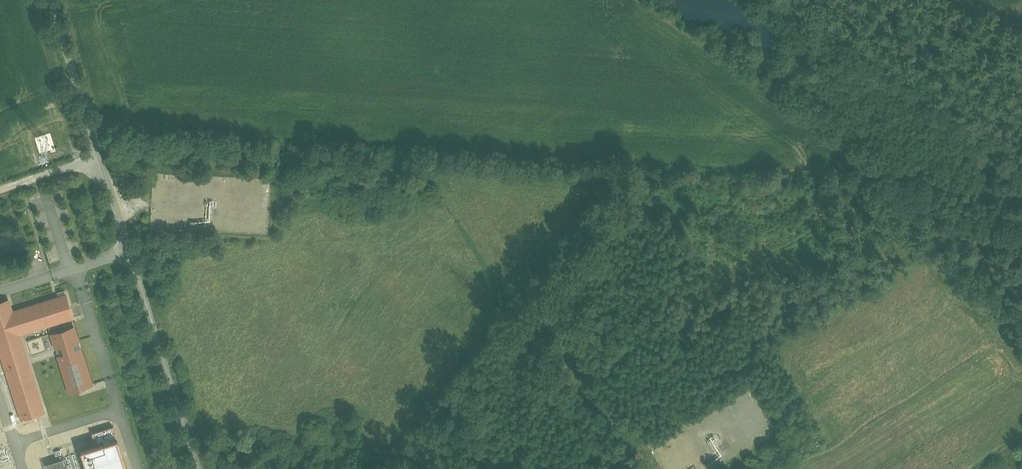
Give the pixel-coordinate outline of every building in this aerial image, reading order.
[(21,418),(45,411),(22,336),(75,320),(67,295),(13,311),(10,300),(0,303),(0,349),(21,418)] [(75,329),(51,336),(69,392),(92,384),(75,329)] [(112,429),(98,434),(101,445),(81,451),(87,468),(125,468),(112,429)]
